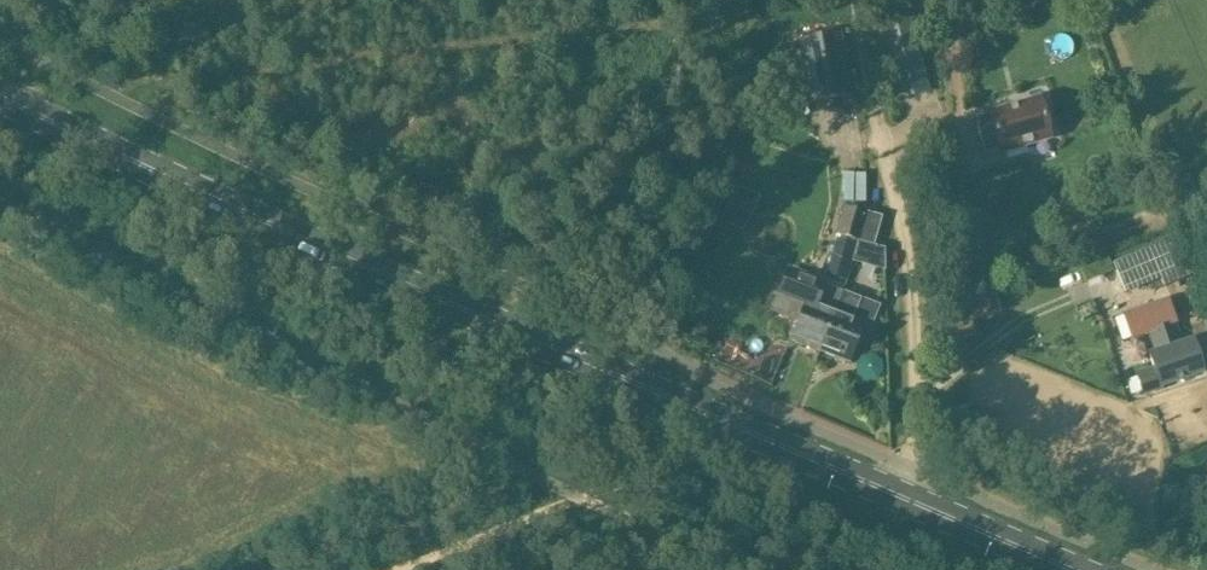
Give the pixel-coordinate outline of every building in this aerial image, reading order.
[(837,36),(805,42),(816,101),(848,95),(837,36)] [(894,60),(889,62),(892,72),(898,71),(923,65),(921,54),(916,55),(894,60)] [(986,156),(1001,152),(1001,153),(1051,139),(1040,100),(990,114),(990,116),(976,119),(986,156)] [(719,220),(740,229),(755,194),(733,185),(719,220)] [(848,240),(858,243),(875,247),(883,217),(856,211),(848,240)] [(1148,252),(1114,266),(1126,296),(1161,282),(1148,252)] [(1108,258),(1076,268),(1081,281),(1112,271),(1108,258)] [(771,312),(796,322),(789,341),(818,352),(840,292),(826,286),(828,281),(791,268),(788,266),(771,312)] [(880,308),(861,300),(840,292),(818,352),(849,364),(864,326),(873,328),(880,308)] [(1149,334),(1156,355),(1150,357),(1154,370),(1137,376),(1143,395),(1162,389),(1161,388),(1204,373),(1193,342),(1183,346),(1176,326),(1179,324),(1170,298),(1123,314),(1131,340),(1149,334)]
